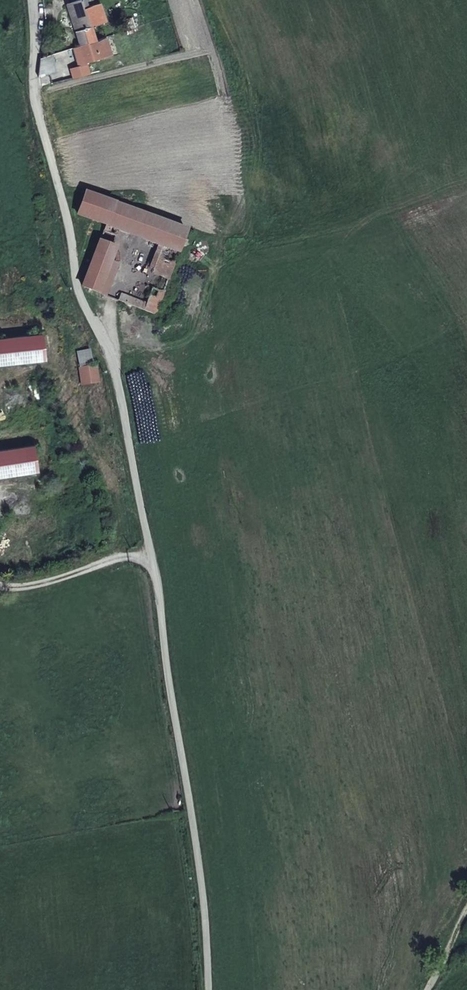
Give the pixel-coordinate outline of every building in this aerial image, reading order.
[(71,0),(66,1),(70,17),(75,15),(71,0)] [(93,39),(89,25),(103,21),(98,3),(87,6),(85,0),(71,0),(75,15),(70,17),(77,44),(93,39)] [(93,41),(93,39),(77,44),(82,61),(108,53),(104,39),(93,41)] [(55,51),(40,55),(39,68),(38,75),(54,71),(55,51)] [(165,222),(85,192),(77,213),(105,224),(94,253),(90,251),(88,258),(92,261),(83,286),(105,295),(112,273),(106,270),(115,246),(111,245),(117,229),(141,238),(156,244),(160,246),(146,286),(151,289),(146,304),(144,310),(154,314),(174,262),(185,230),(165,222)] [(156,244),(141,238),(139,244),(154,249),(156,244)] [(118,300),(133,306),(135,300),(120,294),(118,300)] [(134,306),(144,310),(146,304),(135,300),(133,306),(134,306)] [(91,365),(88,349),(75,352),(78,367),(85,366),(91,365)] [(86,366),(85,366),(78,367),(80,383),(96,380),(94,365),(86,366)]
